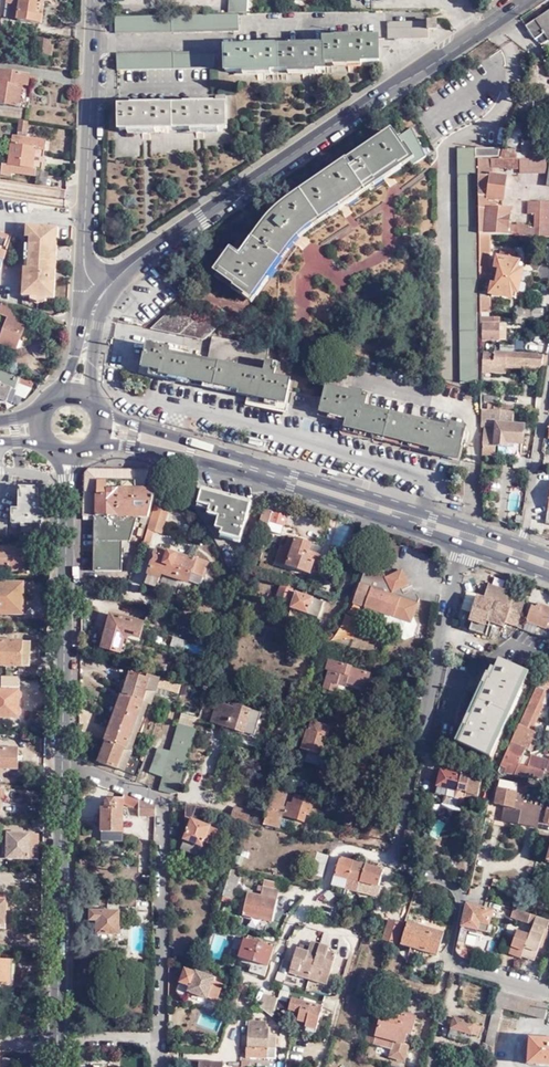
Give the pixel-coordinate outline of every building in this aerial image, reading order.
[(4,14),(8,15),(8,18),(17,20),(18,21),(36,24),(38,15),(35,15),(37,0),(7,0),(4,14)] [(230,14),(239,14),(249,13),(250,0),(231,0),(230,14)] [(249,13),(257,13),(257,0),(250,0),(249,13)] [(522,30),(530,43),(540,36),(545,43),(548,41),(548,11),(522,30)] [(239,14),(230,14),(115,17),(115,34),(239,31),(239,14)] [(429,38),(429,30),(429,22),(387,23),(387,39),(429,38)] [(43,41),(44,38),(37,37),(34,54),(41,55),(41,53),(38,53),(39,40),(43,41)] [(41,53),(41,55),(51,57),(53,46),(50,45),(51,39),(44,38),(43,41),(44,40),(42,54),(41,53)] [(324,48),(226,50),(225,72),(325,71),(325,65),(378,64),(378,40),(324,41),(324,48)] [(213,54),(116,56),(116,71),(213,70),(213,54)] [(28,75),(0,71),(0,104),(18,107),(22,86),(27,86),(28,75)] [(33,76),(28,75),(27,86),(22,86),(18,107),(28,108),(33,76)] [(130,99),(119,99),(120,131),(226,129),(226,97),(215,97),(215,106),(130,107),(130,99)] [(11,136),(6,165),(4,165),(2,176),(14,178),(15,175),(32,178),(34,170),(30,169),(33,151),(41,152),(43,142),(23,138),(26,124),(18,122),(15,136),(11,136)] [(285,249),(304,229),(308,225),(310,227),(328,215),(327,213),(352,195),(354,197),(374,184),(372,182),(398,164),(399,166),(409,160),(413,166),(425,158),(410,129),(395,139),(390,132),(295,197),(287,204),(282,208),(277,212),(265,224),(245,247),(237,257),(230,252),(216,272),(239,289),(251,298),(272,268),(286,251),(285,249)] [(140,152),(138,140),(125,141),(126,153),(140,152)] [(525,148),(523,151),(523,152),(523,159),(534,159),(534,148),(525,148)] [(498,158),(500,149),(457,149),(460,383),(477,382),(475,158),(498,158)] [(519,168),(519,159),(509,159),(506,159),(500,160),(477,160),(478,234),(491,235),(548,238),(548,228),(544,228),(545,203),(529,202),(528,215),(535,215),(534,227),(522,226),(512,226),(513,210),(503,210),(505,179),(486,177),(487,168),(519,168)] [(523,159),(519,159),(519,168),(519,174),(547,174),(547,159),(534,159),(523,159)] [(36,181),(47,184),(51,171),(40,168),(36,181)] [(30,299),(45,300),(54,300),(59,229),(27,227),(22,298),(30,299)] [(12,232),(0,228),(0,269),(12,232)] [(478,253),(479,274),(480,274),(492,277),(493,272),(488,271),(488,255),(490,255),(491,235),(478,234),(478,253)] [(500,270),(498,278),(521,282),(523,271),(519,270),(520,264),(519,264),(521,252),(502,249),(499,260),(497,269),(500,270)] [(479,274),(479,280),(491,283),(492,277),(480,274),(479,274)] [(521,282),(498,278),(497,286),(494,285),(493,294),(513,299),(515,293),(518,293),(521,282)] [(490,298),(479,298),(479,313),(490,313),(490,298)] [(20,341),(26,325),(19,322),(22,314),(6,307),(3,317),(7,319),(0,338),(0,344),(12,349),(15,339),(20,341)] [(171,332),(191,316),(164,310),(145,326),(171,332)] [(516,310),(515,319),(522,319),(531,319),(531,310),(516,310)] [(201,319),(191,316),(171,332),(182,335),(201,319)] [(480,317),(479,317),(479,324),(480,324),(482,324),(482,341),(498,341),(498,325),(498,318),(480,317)] [(182,335),(193,337),(211,321),(201,319),(182,335)] [(221,323),(211,321),(193,337),(204,340),(221,323)] [(16,351),(20,341),(15,339),(12,349),(16,351)] [(264,362),(266,350),(212,339),(209,351),(264,362)] [(264,362),(209,351),(207,362),(221,365),(220,368),(165,356),(167,349),(147,346),(142,368),(161,372),(160,375),(265,397),(264,400),(284,405),(290,382),(274,378),(277,366),(264,362)] [(547,356),(493,353),(493,354),(482,354),(481,371),(504,373),(505,370),(505,365),(545,367),(547,356)] [(8,366),(5,373),(8,374),(19,378),(22,371),(8,366)] [(12,389),(4,385),(8,374),(5,373),(0,371),(0,400),(7,403),(10,393),(12,389)] [(19,378),(8,374),(4,385),(12,389),(15,388),(17,384),(29,388),(31,382),(19,378)] [(12,389),(10,393),(21,397),(29,388),(17,384),(15,388),(12,389)] [(364,396),(324,386),(318,412),(345,419),(343,428),(447,455),(447,458),(456,461),(463,432),(455,430),(456,426),(448,424),(446,430),(361,409),(364,396)] [(480,403),(480,410),(506,412),(514,413),(515,406),(480,403)] [(480,422),(484,423),(504,424),(506,412),(480,410),(480,422)] [(514,413),(506,412),(504,424),(513,425),(514,413)] [(504,424),(484,423),(482,456),(495,457),(495,446),(506,447),(506,444),(522,445),(524,426),(513,425),(504,424)] [(86,473),(86,477),(145,477),(146,470),(90,469),(86,473)] [(85,515),(97,515),(97,481),(145,481),(145,477),(86,477),(86,493),(85,498),(85,502),(85,515)] [(148,485),(155,487),(157,480),(149,478),(148,485)] [(97,481),(97,515),(138,516),(149,516),(156,490),(145,490),(145,481),(97,481)] [(21,525),(21,532),(42,532),(43,503),(35,502),(35,488),(19,488),(19,495),(16,495),(16,503),(19,504),(19,510),(12,509),(11,527),(15,527),(15,524),(19,524),(19,525),(21,525)] [(250,505),(201,491),(197,505),(199,506),(203,514),(222,519),(218,534),(220,535),(221,536),(241,541),(250,505)] [(162,534),(170,509),(155,505),(144,544),(150,546),(154,532),(162,534)] [(284,517),(261,510),(255,530),(264,533),(265,532),(267,523),(281,527),(284,517)] [(134,527),(138,516),(97,515),(96,528),(134,527)] [(279,535),(281,527),(267,523),(265,532),(279,535)] [(328,528),(318,524),(314,535),(324,539),(328,528)] [(134,527),(96,528),(95,570),(124,571),(124,539),(131,539),(134,527)] [(309,577),(313,565),(313,564),(305,561),(308,552),(310,547),(288,539),(283,551),(279,549),(274,565),(309,577)] [(34,561),(35,549),(0,548),(0,571),(25,571),(25,561),(34,561)] [(193,561),(157,549),(145,584),(156,588),(162,573),(188,582),(191,572),(204,577),(209,562),(195,557),(193,561)] [(320,556),(308,552),(305,561),(313,564),(313,565),(317,566),(320,556)] [(34,571),(34,561),(25,561),(25,571),(34,571)] [(374,568),(365,571),(354,605),(365,609),(362,617),(391,627),(397,639),(405,641),(415,636),(418,627),(414,617),(420,600),(418,595),(410,592),(405,595),(402,589),(411,585),(403,570),(386,578),(383,572),(374,568)] [(23,614),(23,583),(0,583),(0,614),(23,614)] [(292,588),(280,584),(275,601),(286,605),(292,588)] [(504,625),(516,628),(525,597),(486,586),(482,599),(476,597),(471,615),(468,623),(471,623),(484,627),(485,623),(503,628),(504,625)] [(308,593),(303,592),(302,596),(295,594),(289,610),(318,619),(323,603),(307,598),(308,593)] [(471,615),(476,597),(477,594),(470,592),(464,613),(471,615)] [(535,604),(534,608),(530,607),(524,623),(544,630),(545,626),(548,628),(548,609),(535,604)] [(144,623),(112,613),(102,648),(121,653),(125,638),(128,639),(129,635),(140,638),(144,623)] [(487,628),(484,627),(471,623),(469,632),(485,636),(487,628)] [(173,635),(170,644),(183,649),(187,641),(173,635)] [(26,667),(28,642),(0,642),(0,666),(26,667)] [(527,673),(496,658),(488,674),(481,670),(473,688),(481,691),(472,710),(465,703),(459,720),(465,723),(457,743),(488,757),(527,673)] [(346,683),(364,688),(367,676),(349,671),(349,669),(326,662),(322,675),(325,676),(320,693),(332,697),(334,690),(336,684),(345,686),(346,683)] [(171,668),(158,663),(155,672),(168,677),(171,668)] [(146,688),(154,691),(155,687),(176,695),(180,686),(147,675),(147,674),(132,669),(131,674),(130,674),(122,694),(121,693),(104,740),(105,740),(98,761),(116,767),(124,747),(131,749),(134,741),(128,739),(142,701),(146,688)] [(518,763),(524,751),(527,752),(536,734),(532,732),(543,706),(541,705),(546,689),(548,690),(548,673),(542,670),(498,765),(504,768),(503,771),(513,773),(516,768),(518,763)] [(19,677),(5,676),(1,676),(1,688),(19,688),(19,677)] [(362,693),(364,688),(346,683),(345,686),(336,684),(334,690),(338,691),(339,687),(362,693)] [(297,703),(302,688),(290,684),(286,699),(297,703)] [(150,704),(154,691),(146,688),(142,701),(150,704)] [(18,718),(19,691),(0,691),(0,718),(18,718)] [(249,719),(251,713),(251,712),(247,711),(235,706),(234,710),(217,705),(211,725),(243,735),(249,719)] [(310,720),(298,760),(318,766),(333,717),(315,719),(314,721),(310,720)] [(258,722),(249,719),(243,735),(253,738),(258,722)] [(176,793),(195,728),(177,723),(176,723),(167,752),(162,751),(159,761),(164,762),(157,789),(171,794),(172,795),(176,793)] [(123,770),(131,749),(124,747),(116,767),(123,770)] [(19,770),(20,750),(0,749),(0,753),(0,769),(19,770)] [(528,766),(543,770),(546,771),(546,770),(548,762),(548,756),(548,759),(541,756),(538,763),(530,760),(528,766)] [(318,766),(298,760),(297,762),(317,769),(318,766)] [(546,770),(546,771),(543,770),(528,766),(527,769),(525,775),(548,781),(548,762),(546,770)] [(528,766),(518,763),(516,768),(513,773),(525,775),(527,769),(528,766)] [(437,787),(466,794),(470,779),(440,771),(439,774),(434,772),(428,793),(433,795),(435,795),(437,787)] [(482,782),(470,779),(466,794),(478,798),(482,782)] [(517,788),(500,783),(495,806),(504,808),(501,822),(537,830),(542,808),(524,804),(528,788),(517,788)] [(288,791),(275,786),(262,827),(277,830),(281,819),(301,825),(305,812),(308,814),(311,803),(293,797),(290,805),(286,803),(284,809),(282,808),(288,791)] [(465,798),(466,794),(437,787),(435,795),(464,803),(465,798)] [(155,807),(124,795),(123,798),(108,798),(106,800),(106,806),(102,807),(102,813),(98,816),(98,821),(102,824),(102,830),(104,830),(103,840),(124,840),(124,807),(124,803),(139,809),(139,815),(155,815),(155,807)] [(205,844),(218,848),(223,833),(202,825),(207,811),(196,807),(187,806),(186,819),(192,821),(184,841),(203,849),(205,844)] [(250,813),(235,808),(232,818),(247,823),(250,813)] [(470,844),(479,847),(483,831),(474,828),(470,844)] [(8,834),(7,859),(37,859),(38,835),(8,834)] [(203,849),(184,841),(181,850),(212,861),(218,848),(205,844),(203,849)] [(311,853),(309,863),(325,868),(328,857),(311,853)] [(338,890),(345,892),(352,864),(339,860),(333,883),(338,889),(338,890)] [(322,877),(325,868),(309,863),(306,873),(322,877)] [(364,867),(352,864),(345,892),(365,897),(359,884),(364,867)] [(232,867),(223,893),(233,897),(243,869),(232,867)] [(374,870),(364,867),(359,884),(365,897),(376,901),(380,889),(378,888),(382,873),(374,870)] [(262,894),(249,892),(244,914),(272,920),(281,882),(266,879),(262,894)] [(233,897),(223,893),(221,900),(231,904),(233,897)] [(108,910),(90,910),(90,920),(97,920),(97,933),(119,934),(120,911),(118,905),(118,899),(108,899),(108,910)] [(494,913),(466,905),(456,948),(456,950),(456,951),(456,953),(457,954),(458,955),(458,956),(459,957),(460,958),(469,961),(471,955),(470,953),(467,952),(465,948),(469,932),(478,934),(480,926),(489,929),(494,913)] [(512,910),(509,919),(531,927),(528,937),(515,933),(507,956),(520,960),(520,959),(532,963),(537,949),(543,931),(545,932),(546,930),(548,923),(512,910)] [(401,925),(388,921),(382,940),(395,944),(401,925)] [(414,950),(420,927),(407,924),(400,946),(413,950),(414,950)] [(486,936),(489,929),(480,926),(478,934),(486,936)] [(443,934),(420,927),(414,950),(435,956),(437,956),(443,934)] [(545,932),(543,931),(537,949),(539,950),(545,932)] [(273,947),(244,938),(238,957),(267,966),(273,947)] [(310,976),(320,945),(311,942),(308,949),(308,950),(307,953),(299,950),(296,950),(289,973),(298,976),(300,972),(310,976)] [(329,948),(320,945),(310,976),(309,980),(318,983),(320,979),(328,982),(336,956),(328,953),(329,948)] [(435,956),(414,950),(413,950),(410,959),(429,964),(435,956)] [(8,986),(9,976),(12,977),(12,965),(0,964),(0,986),(8,986)] [(194,968),(186,965),(175,995),(178,999),(203,1009),(207,999),(215,1002),(222,986),(213,982),(213,980),(210,978),(212,973),(199,964),(199,966),(195,965),(194,968)] [(281,989),(278,999),(284,1001),(287,992),(281,989)] [(272,1015),(277,1000),(264,995),(260,1007),(272,1015)] [(321,1007),(292,999),(289,1010),(299,1013),(297,1021),(305,1024),(304,1027),(315,1029),(321,1007)] [(395,1014),(393,1021),(400,1023),(394,1041),(392,1050),(389,1058),(403,1061),(407,1045),(403,1044),(406,1034),(410,1036),(415,1019),(395,1014)] [(373,1015),(369,1032),(376,1034),(381,1017),(373,1015)] [(393,1021),(381,1017),(376,1034),(369,1032),(366,1042),(373,1045),(376,1036),(394,1041),(400,1023),(393,1021)] [(479,1028),(453,1020),(450,1029),(476,1039),(479,1028)] [(266,1022),(250,1022),(249,1048),(246,1048),(246,1059),(275,1060),(275,1038),(269,1038),(269,1030),(266,1029),(266,1022)] [(392,1050),(394,1041),(376,1036),(373,1045),(392,1050)] [(528,1040),(527,1062),(535,1063),(535,1066),(548,1066),(548,1041),(528,1040)] [(427,1052),(423,1066),(431,1066),(435,1055),(427,1052)]
